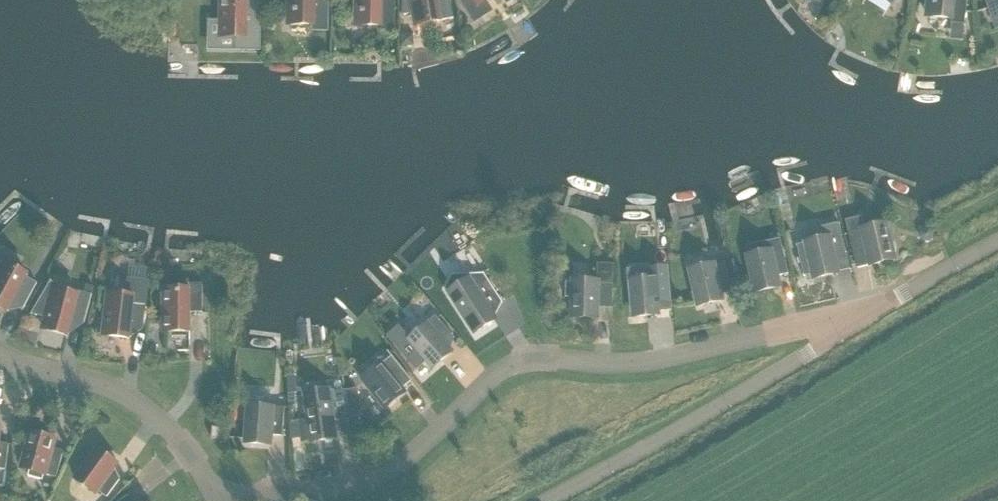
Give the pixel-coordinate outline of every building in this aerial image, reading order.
[(222,10),(218,10),(218,24),(221,24),(221,37),(241,38),(241,34),(259,34),(259,29),(259,0),(222,0),(222,10)] [(327,30),(327,0),(289,0),(289,25),(313,25),(313,30),(327,30)] [(395,0),(357,0),(356,26),(381,26),(381,30),(394,30),(395,0)] [(402,15),(414,13),(416,25),(441,20),(441,19),(453,16),(450,0),(402,0),(402,15)] [(967,0),(929,0),(927,16),(952,19),(951,23),(964,24),(967,0)] [(994,18),(997,16),(997,0),(988,0),(994,18)] [(896,259),(887,218),(864,223),(861,213),(844,217),(856,269),(896,259)] [(811,278),(839,272),(839,268),(848,267),(838,222),(800,231),(802,240),(796,242),(803,274),(809,272),(811,278)] [(752,291),(781,285),(779,275),(787,273),(779,236),(745,243),(747,252),(744,252),(752,291)] [(36,283),(25,277),(28,271),(3,258),(0,263),(0,306),(8,310),(24,307),(36,283)] [(597,261),(596,277),(569,276),(569,280),(565,280),(565,297),(569,297),(568,316),(597,317),(597,305),(611,306),(612,262),(597,261)] [(726,270),(724,261),(690,270),(698,305),(721,300),(718,291),(730,288),(726,270)] [(475,332),(499,316),(496,312),(503,300),(483,273),(452,274),(445,286),(475,332)] [(656,278),(656,273),(627,276),(630,317),(659,314),(658,297),(671,296),(669,276),(656,278)] [(65,292),(66,291),(53,279),(53,278),(52,278),(31,315),(32,316),(32,315),(46,318),(43,329),(68,336),(72,320),(84,323),(91,295),(78,291),(77,295),(65,292)] [(143,328),(148,281),(127,279),(126,291),(107,289),(102,334),(131,337),(143,328)] [(202,311),(202,281),(190,281),(190,283),(163,283),(163,329),(192,329),(192,311),(202,311)] [(433,367),(455,349),(452,344),(454,334),(437,313),(409,335),(400,323),(387,334),(415,369),(426,359),(433,367)] [(386,408),(403,393),(407,377),(391,356),(363,379),(386,408)] [(334,439),(332,422),(347,420),(343,389),(305,394),(308,419),(300,420),(302,439),(311,438),(312,442),(334,439)] [(362,415),(360,403),(347,406),(350,418),(362,415)] [(271,408),(249,406),(246,443),(269,444),(270,435),(282,436),(284,407),(271,407),(271,408)] [(222,439),(223,428),(212,427),(211,438),(222,439)] [(56,477),(63,451),(51,448),(53,439),(31,433),(22,468),(29,470),(27,476),(42,480),(44,474),(56,477)] [(9,444),(0,443),(0,469),(5,469),(9,444)] [(106,497),(119,479),(109,472),(116,463),(97,450),(76,479),(94,493),(96,490),(106,497)]
